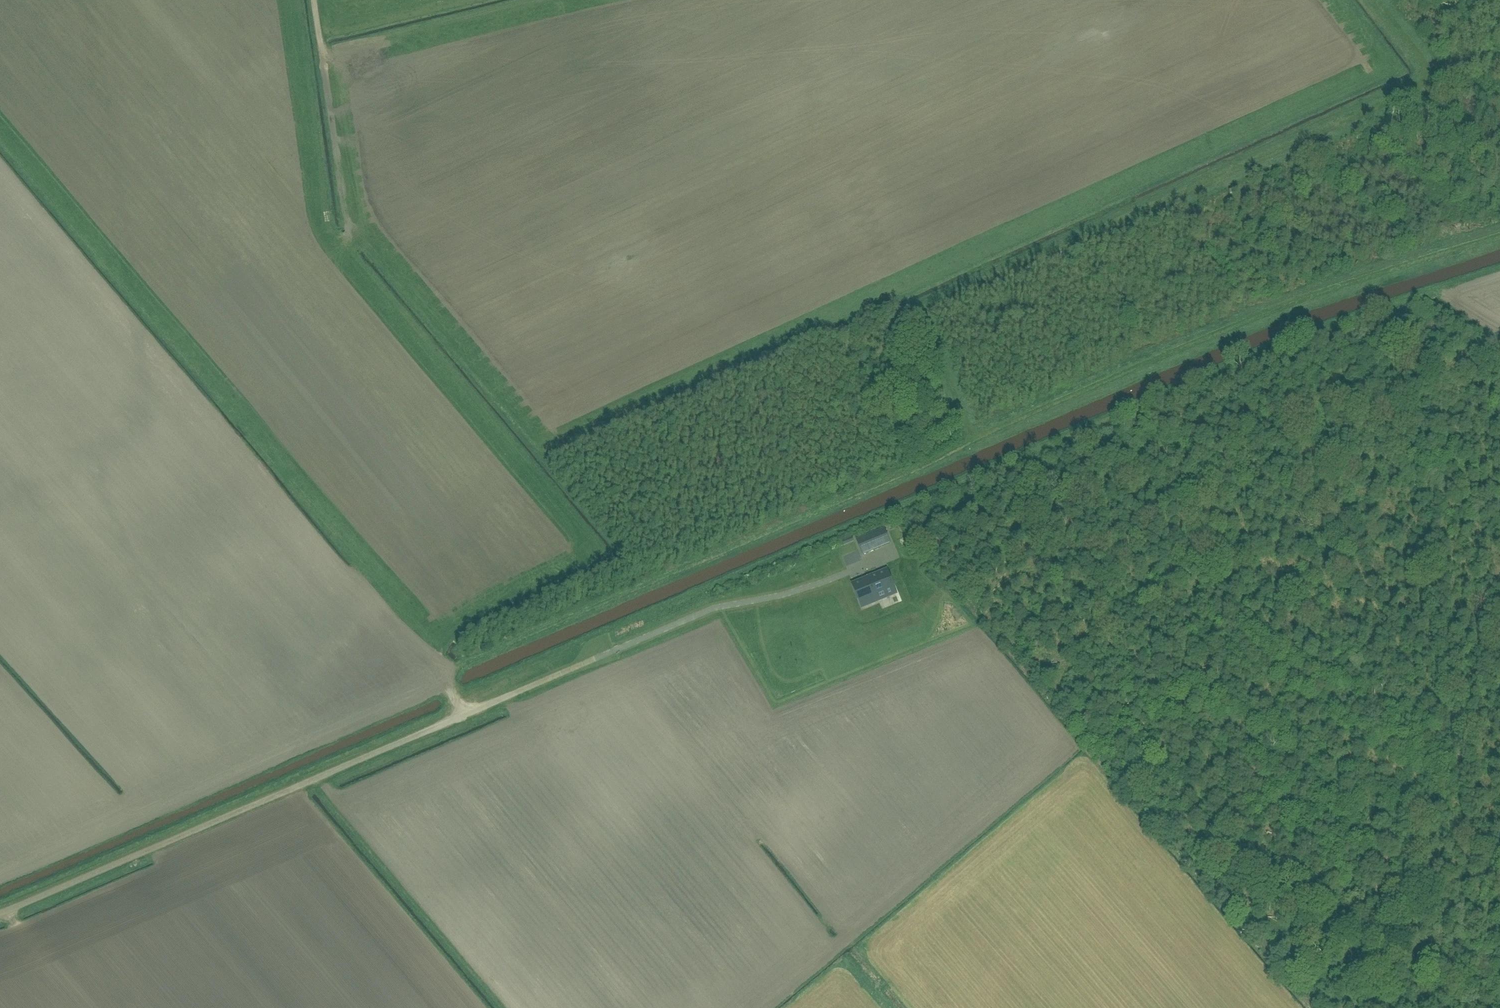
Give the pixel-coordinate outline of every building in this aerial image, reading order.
[(863,556),(880,549),(891,545),(887,534),(885,530),(857,541),(863,556)] [(896,595),(886,572),(870,579),(854,586),(855,589),(859,599),(863,608),(867,606),(896,595)]
